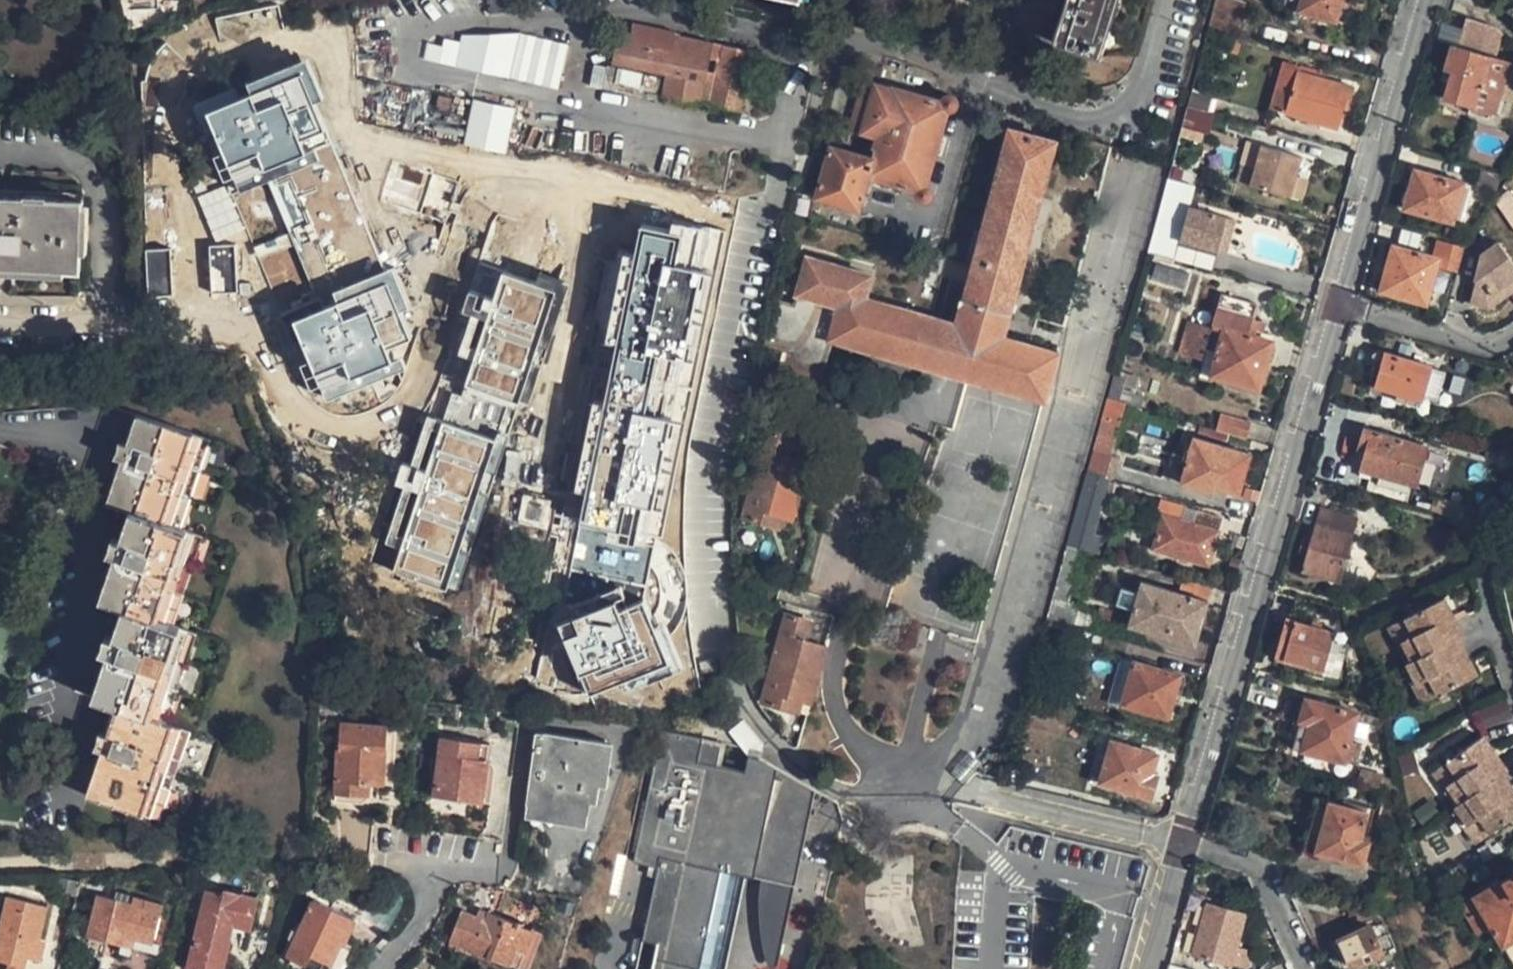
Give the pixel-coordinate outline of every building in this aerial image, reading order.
[(1102,56),(1120,0),(1067,0),(1054,42),(1102,56)] [(1232,0),(1216,0),(1214,8),(1239,15),(1242,3),(1235,1),(1232,0)] [(1340,0),(1280,0),(1279,4),(1333,22),(1340,0)] [(1214,8),(1210,24),(1235,31),(1239,15),(1214,8)] [(631,45),(676,57),(682,35),(683,30),(639,19),(631,45)] [(1436,95),(1496,112),(1510,61),(1487,53),(1492,34),(1463,26),(1457,46),(1451,44),(1436,95)] [(431,59),(558,86),(566,43),(519,32),(461,34),(460,41),(444,39),(444,44),(433,43),(431,59)] [(717,45),(682,35),(676,57),(671,77),(665,100),(700,109),(717,45)] [(671,77),(676,57),(631,45),(620,41),(614,63),(671,77)] [(756,56),(727,48),(710,112),(740,120),(756,56)] [(304,57),(193,102),(319,404),(401,374),(391,349),(410,341),(402,318),(416,315),(304,57)] [(1284,111),(1297,69),(1280,64),(1267,106),(1284,111)] [(601,65),(596,81),(657,97),(662,81),(601,65)] [(1284,111),(1336,125),(1341,106),(1346,107),(1352,87),(1297,69),(1284,111)] [(871,179),(919,192),(920,195),(921,197),(923,199),(927,200),(932,198),(934,193),(933,188),(928,185),(949,111),(952,111),(955,110),(957,107),(958,102),(956,99),(950,97),(946,98),(943,102),(864,80),(851,129),(876,137),(870,156),(830,145),(816,197),(861,210),(871,179)] [(1188,105),(1208,111),(1213,93),(1193,88),(1188,105)] [(473,99),(462,145),(504,154),(515,109),(473,99)] [(1208,111),(1188,105),(1183,124),(1182,127),(1202,132),(1208,111)] [(808,261),(797,299),(838,310),(829,344),(968,381),(1045,404),(1059,353),(1000,336),(1054,139),(1012,129),(956,326),(867,299),(871,278),(808,261)] [(1235,179),(1248,183),(1259,143),(1245,139),(1235,179)] [(1302,154),(1260,141),(1259,143),(1248,183),(1290,196),(1296,173),(1302,154)] [(1405,208),(1415,211),(1453,222),(1458,203),(1462,184),(1414,170),(1405,208)] [(1296,173),(1290,196),(1300,198),(1306,176),(1296,173)] [(1148,254),(1176,262),(1182,240),(1216,249),(1226,216),(1192,206),(1197,186),(1168,179),(1148,254)] [(1462,184),(1458,203),(1476,208),(1481,190),(1462,184)] [(225,185),(196,197),(215,241),(243,230),(225,185)] [(1496,200),(1508,219),(1512,216),(1512,185),(1496,200)] [(82,195),(0,192),(0,271),(79,274),(82,195)] [(1226,216),(1216,249),(1227,252),(1236,219),(1226,216)] [(716,238),(633,220),(559,573),(643,589),(716,238)] [(1512,286),(1512,262),(1498,240),(1482,250),(1469,298),(1487,304),(1512,286)] [(1445,242),(1439,259),(1394,246),(1381,289),(1425,302),(1437,266),(1455,272),(1463,247),(1445,242)] [(234,246),(208,247),(209,292),(235,292),(234,246)] [(146,295),(171,295),(170,250),(145,250),(146,295)] [(563,290),(480,259),(383,545),(396,549),(391,570),(456,594),(563,290)] [(1185,290),(1190,272),(1154,263),(1149,280),(1185,290)] [(1220,293),(1214,313),(1221,315),(1218,324),(1212,324),(1211,328),(1187,322),(1178,351),(1201,357),(1195,376),(1210,381),(1211,377),(1259,389),(1274,338),(1258,332),(1259,324),(1252,323),(1257,304),(1220,293)] [(777,370),(818,384),(829,344),(838,310),(797,299),(795,308),(782,355),(777,370)] [(1433,367),(1385,353),(1375,389),(1422,403),(1424,398),(1438,402),(1446,373),(1432,369),(1433,367)] [(1126,405),(1132,407),(1141,375),(1117,367),(1108,400),(1126,405)] [(1126,405),(1108,400),(1097,441),(1114,446),(1126,405)] [(1215,430),(1244,438),(1250,420),(1220,412),(1215,430)] [(87,795),(143,813),(173,726),(150,716),(179,628),(156,620),(185,531),(164,522),(193,434),(137,415),(127,444),(117,440),(112,456),(122,459),(106,503),(129,511),(121,540),(112,537),(105,552),(115,555),(101,600),(123,609),(114,638),(104,635),(99,650),(109,653),(95,697),(117,706),(107,736),(97,733),(93,747),(103,750),(87,795)] [(1426,449),(1363,432),(1356,454),(1364,456),(1359,473),(1415,489),(1426,449)] [(767,435),(755,476),(801,490),(807,469),(786,462),(791,442),(767,435)] [(1191,436),(1177,484),(1207,493),(1209,485),(1236,493),(1248,453),(1191,436)] [(1097,441),(1089,472),(1098,475),(1113,479),(1122,448),(1114,446),(1097,441)] [(1089,472),(1082,493),(1092,496),(1098,475),(1089,472)] [(793,521),(801,490),(755,476),(742,519),(772,528),(776,516),(793,521)] [(1082,493),(1067,546),(1077,550),(1092,496),(1082,493)] [(521,498),(521,524),(549,523),(549,498),(521,498)] [(1320,510),(1302,575),(1338,585),(1356,520),(1320,510)] [(1159,514),(1148,547),(1207,564),(1216,530),(1159,514)] [(1067,601),(1081,550),(1077,550),(1067,546),(1053,596),(1046,618),(1069,625),(1073,626),(1078,604),(1067,601)] [(1140,580),(1126,626),(1167,637),(1169,632),(1196,639),(1207,599),(1140,580)] [(1477,674),(1459,637),(1465,634),(1446,598),(1388,628),(1407,666),(1402,669),(1421,703),(1477,674)] [(780,615),(767,663),(816,676),(823,651),(802,644),(808,624),(780,615)] [(1323,678),(1329,655),(1338,657),(1342,640),(1288,624),(1276,665),(1307,673),(1323,678)] [(1123,704),(1134,662),(1120,658),(1107,699),(1123,704)] [(1134,662),(1123,704),(1167,717),(1180,676),(1134,662)] [(767,663),(754,702),(787,712),(790,701),(808,707),(816,676),(767,663)] [(1471,713),(1480,732),(1512,718),(1512,717),(1505,698),(1471,713)] [(1293,752),(1343,765),(1344,761),(1353,764),(1359,749),(1350,748),(1356,719),(1307,705),(1293,752)] [(340,724),(339,747),(335,748),(332,794),(365,797),(366,786),(380,786),(383,727),(340,724)] [(523,812),(585,821),(588,803),(592,804),(595,788),(599,788),(604,745),(543,734),(540,750),(533,748),(523,812)] [(1505,773),(1507,772),(1485,736),(1431,773),(1453,805),(1448,809),(1475,844),(1512,816),(1512,786),(1505,773)] [(489,805),(494,774),(493,771),(492,768),(489,765),(486,764),(488,745),(440,737),(432,797),(489,805)] [(660,740),(631,873),(656,878),(640,949),(657,953),(653,968),(699,968),(719,879),(743,885),(759,888),(794,895),(814,801),(759,768),(748,765),(744,783),(705,775),(709,758),(700,756),(702,749),(660,740)] [(1098,784),(1151,797),(1156,777),(1152,776),(1158,753),(1111,740),(1098,784)] [(1377,792),(1395,796),(1391,781),(1380,779),(1377,792)] [(1331,807),(1317,856),(1362,868),(1370,840),(1362,838),(1367,817),(1331,807)] [(1473,900),(1459,909),(1478,939),(1492,930),(1504,949),(1512,963),(1512,873),(1473,900)] [(699,968),(725,968),(743,885),(719,879),(699,968)] [(794,895),(759,888),(756,914),(757,938),(762,966),(763,968),(777,968),(794,895)] [(190,966),(204,968),(226,968),(235,925),(250,929),(259,898),(227,890),(225,894),(221,893),(221,896),(206,892),(190,966)] [(96,897),(87,937),(108,941),(132,947),(151,951),(161,904),(130,897),(128,905),(96,897)] [(307,898),(280,955),(301,964),(306,954),(327,963),(339,940),(342,942),(353,918),(307,898)] [(0,914),(0,964),(9,966),(11,956),(39,962),(44,941),(39,939),(45,908),(3,899),(0,914)] [(1234,968),(1234,966),(1245,968),(1250,968),(1255,952),(1239,948),(1247,919),(1210,907),(1195,957),(1234,968)] [(451,943),(509,968),(519,968),(535,935),(482,911),(478,919),(465,913),(451,943)] [(1385,957),(1382,951),(1393,945),(1386,929),(1373,934),(1372,930),(1341,944),(1342,946),(1337,948),(1342,962),(1348,959),(1354,968),(1361,968),(1385,957)] [(640,949),(636,968),(653,968),(657,953),(640,949)]
